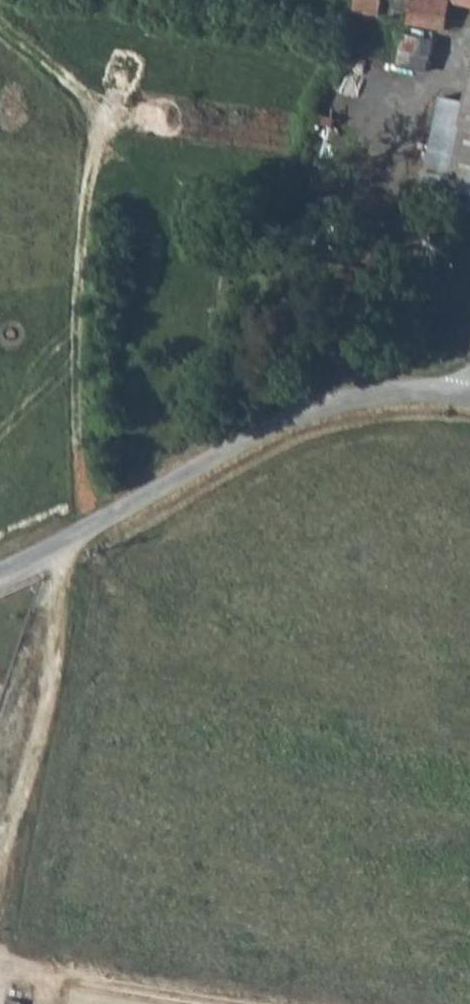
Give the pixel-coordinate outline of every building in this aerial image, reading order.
[(396,0),(359,0),(359,1),(393,9),(396,0)] [(430,16),(433,0),(407,0),(417,2),(415,13),(430,16)] [(451,0),(433,0),(430,16),(446,19),(451,0)] [(431,69),(436,36),(405,31),(399,63),(431,69)] [(463,98),(438,94),(417,203),(469,213),(469,62),(463,98)]
